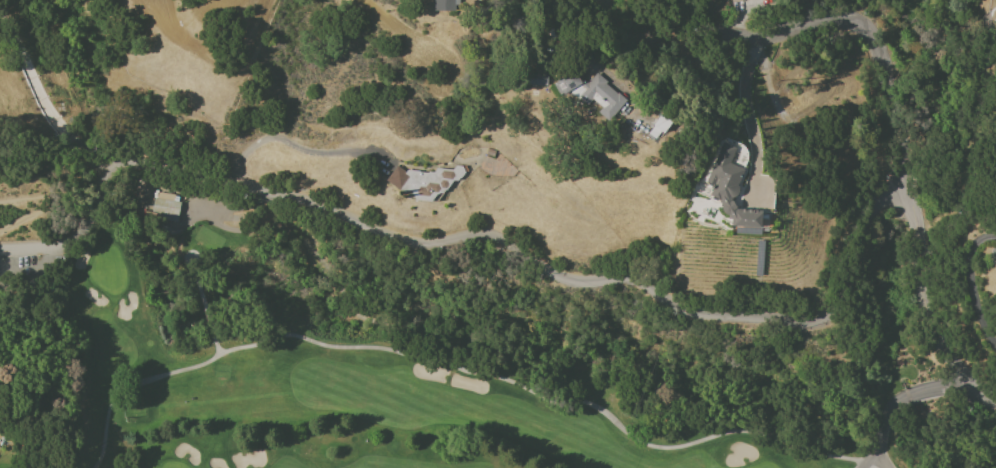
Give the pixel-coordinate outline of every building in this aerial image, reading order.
[(434,9),(434,0),(454,0),(454,9),(434,9)] [(568,91),(563,94),(563,93),(559,95),(553,84),(557,82),(556,81),(574,71),(579,79),(581,77),(587,83),(597,72),(607,82),(605,84),(625,101),(608,121),(598,112),(601,108),(591,99),(586,105),(579,98),(578,99),(568,91)] [(522,77),(547,77),(547,86),(522,85),(522,77)] [(662,112),(673,120),(656,145),(645,137),(662,112)] [(722,143),(705,182),(714,185),(716,179),(718,180),(712,196),(720,199),(721,203),(721,209),(724,213),(728,215),(727,219),(731,220),(731,226),(761,228),(761,211),(737,209),(731,200),(732,197),(735,196),(737,193),(738,188),(737,184),(744,169),(729,163),(735,148),(722,143)] [(487,148),(495,150),(493,157),(485,155),(487,148)] [(396,166),(385,181),(399,190),(411,191),(415,200),(432,202),(438,193),(443,193),(452,180),(457,181),(465,173),(462,166),(455,165),(452,170),(435,168),(432,172),(406,170),(405,172),(396,166)] [(179,202),(173,202),(174,194),(155,192),(152,217),(178,219),(179,202)]
